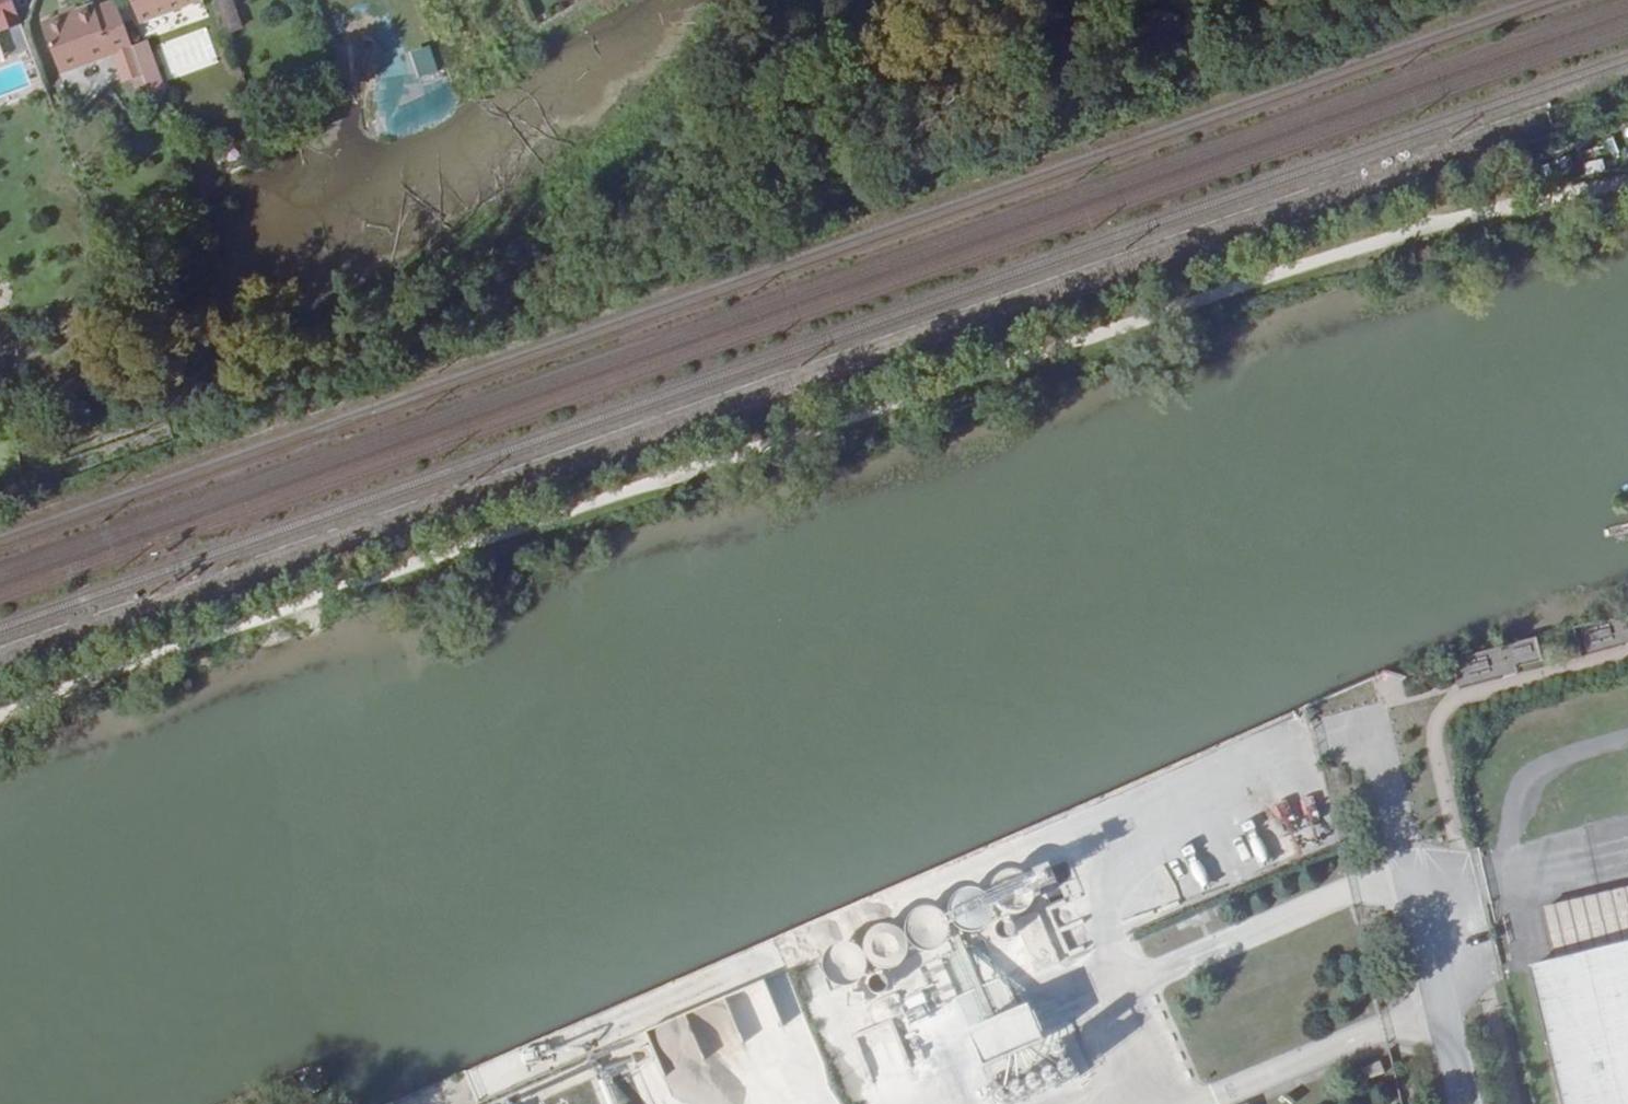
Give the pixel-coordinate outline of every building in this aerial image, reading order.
[(13,0),(0,0),(0,28),(1,28),(2,30),(21,23),(13,0)] [(45,22),(44,22),(60,66),(106,49),(110,54),(114,58),(122,82),(131,78),(142,74),(132,46),(115,0),(96,7),(94,4),(75,11),(60,16),(45,22)] [(140,22),(200,0),(132,0),(140,22)] [(229,33),(244,27),(234,0),(217,0),(229,33)] [(60,16),(75,11),(73,5),(58,11),(60,16)] [(153,44),(167,80),(219,61),(205,25),(153,44)] [(430,44),(410,48),(416,76),(437,71),(430,44)] [(110,54),(106,49),(60,66),(62,71),(110,54)] [(131,78),(144,110),(152,101),(142,74),(131,78)] [(1614,161),(1627,157),(1627,124),(1606,130),(1614,161)] [(1597,895),(1609,948),(1627,944),(1627,888),(1597,895)] [(926,956),(959,924),(968,934),(984,918),(963,897),(943,916),(932,905),(903,932),(926,956)] [(1609,948),(1529,966),(1562,1103),(1627,1103),(1627,944),(1609,948)] [(1064,1043),(1046,1049),(1031,1007),(968,1029),(996,1103),(1007,1103),(1078,1078),(1064,1043)] [(860,1029),(864,1064),(899,1060),(895,1025),(860,1029)]
